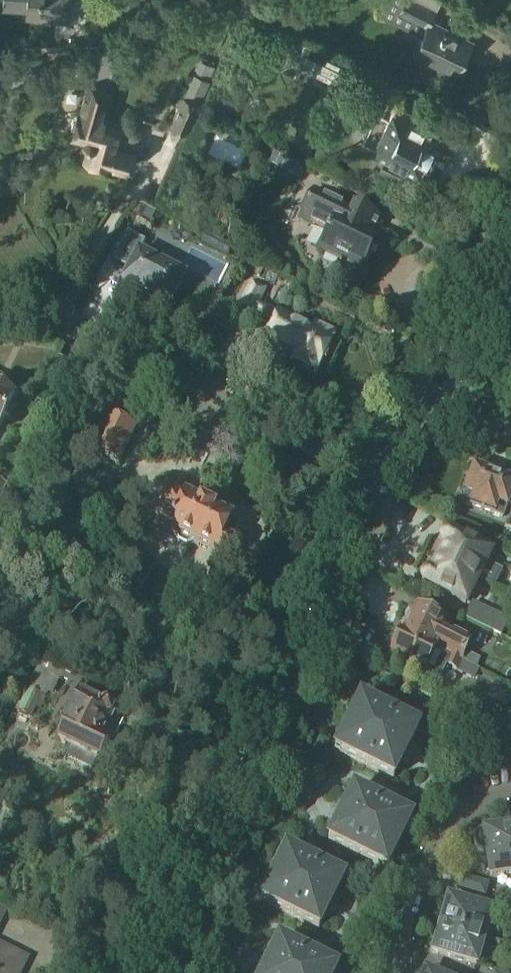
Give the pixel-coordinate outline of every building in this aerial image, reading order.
[(28,8),(27,18),(68,21),(70,0),(4,0),(4,6),(28,8)] [(442,0),(394,0),(390,7),(399,11),(399,12),(426,25),(414,49),(458,71),(473,42),(431,21),(437,9),(438,9),(442,0)] [(302,67),(337,82),(346,59),(312,44),(302,67)] [(75,133),(75,135),(86,138),(86,139),(93,136),(98,118),(100,118),(104,103),(103,102),(107,88),(108,88),(118,53),(108,50),(103,53),(90,49),(83,50),(76,75),(78,80),(89,83),(82,110),(81,110),(79,115),(74,118),(72,125),(75,133)] [(194,72),(192,71),(169,125),(187,133),(211,78),(209,77),(214,64),(200,58),(194,72)] [(372,143),(420,167),(430,172),(440,152),(433,148),(448,118),(433,111),(431,115),(397,98),(394,103),(392,102),(372,143)] [(105,162),(111,163),(111,162),(129,167),(134,150),(133,150),(138,129),(100,118),(98,118),(93,136),(86,139),(89,145),(86,156),(87,156),(93,163),(100,165),(105,162)] [(306,167),(267,147),(261,159),(300,179),(306,167)] [(315,190),(299,221),(327,235),(317,254),(343,267),(341,270),(360,279),(377,245),(373,243),(383,223),(315,190)] [(127,234),(112,262),(128,270),(121,285),(169,309),(185,278),(168,269),(172,262),(157,254),(153,262),(138,254),(144,243),(127,234)] [(264,343),(292,357),(290,361),(316,373),(335,334),(316,325),(313,331),(259,305),(266,292),(251,284),(240,307),(273,324),(264,343)] [(18,393),(0,384),(0,428),(18,393)] [(136,430),(108,416),(90,452),(118,466),(136,430)] [(475,497),(471,508),(496,517),(499,509),(508,512),(510,506),(510,484),(474,471),(465,494),(475,497)] [(233,521),(168,489),(165,495),(165,494),(154,516),(175,527),(170,536),(175,538),(177,545),(186,550),(194,547),(224,562),(230,560),(235,550),(233,543),(234,542),(239,530),(237,523),(233,522),(233,521)] [(10,515),(0,510),(0,534),(10,515)] [(437,561),(480,582),(489,587),(497,571),(491,568),(488,567),(493,557),(454,537),(451,535),(448,535),(444,536),(442,538),(441,540),(441,542),(442,544),(445,547),(437,561)] [(422,583),(423,585),(425,586),(468,608),(480,582),(437,561),(431,574),(427,575),(426,575),(423,578),(422,579),(422,581),(422,583)] [(464,619),(497,634),(504,618),(472,603),(464,619)] [(403,633),(462,662),(477,669),(480,661),(466,653),(471,641),(447,630),(449,627),(413,610),(403,633)] [(402,632),(391,656),(433,676),(439,664),(457,673),(462,662),(403,633),(402,632)] [(47,697),(25,689),(15,713),(32,720),(36,710),(41,712),(47,697)] [(55,742),(70,749),(65,759),(91,772),(96,762),(97,762),(107,742),(101,739),(111,719),(115,711),(113,707),(105,704),(102,705),(80,693),(55,742)] [(418,730),(361,701),(336,751),(393,780),(403,761),(406,762),(412,750),(409,749),(418,730)] [(335,821),(338,823),(329,842),(386,870),(411,820),(354,791),(344,810),(341,809),(335,821)] [(484,854),(486,854),(488,854),(491,878),(510,875),(510,830),(499,831),(498,829),(484,831),(482,831),(480,832),(479,833),(477,834),(476,836),(475,838),(474,840),(474,841),(474,843),(474,845),(475,847),(476,849),(477,850),(478,852),(480,853),(482,854),(484,854)] [(343,880),(286,851),(261,902),(319,930),(328,911),(331,913),(337,901),(334,899),(343,880)] [(462,878),(458,890),(485,898),(488,886),(462,878)] [(442,913),(445,914),(441,927),(484,939),(492,913),(446,900),(442,913)] [(495,914),(510,918),(510,905),(499,902),(495,914)] [(437,940),(435,940),(431,953),(476,966),(484,939),(441,927),(437,940)] [(263,972),(335,972),(336,970),(279,942),(270,961),(266,959),(260,971),(263,972)] [(25,960),(0,948),(0,972),(19,972),(25,960)]
